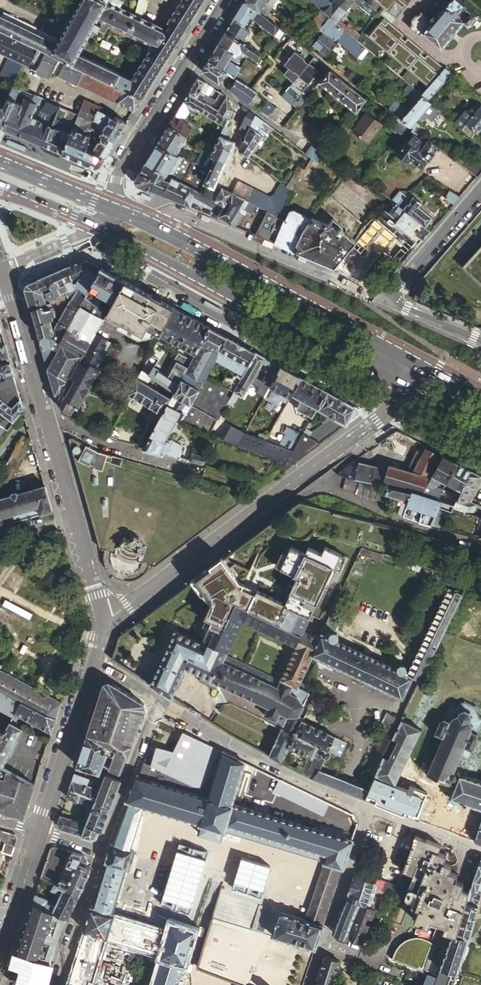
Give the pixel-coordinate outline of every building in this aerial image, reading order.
[(59,34),(57,37),(60,38),(58,43),(2,16),(0,15),(0,31),(36,48),(60,59),(85,70),(142,98),(173,48),(204,0),(180,0),(166,22),(172,24),(166,33),(166,32),(166,31),(165,30),(164,29),(163,28),(162,27),(161,27),(144,18),(148,0),(140,0),(137,14),(122,7),(125,0),(82,0),(62,35),(59,34)] [(244,1),(255,7),(260,11),(262,8),(266,11),(270,5),(266,2),(267,0),(244,0),(244,1)] [(322,8),(331,15),(335,19),(338,16),(351,0),(313,0),(322,8)] [(396,15),(407,2),(405,0),(379,0),(396,15)] [(459,0),(450,0),(435,15),(433,14),(431,14),(430,14),(429,15),(427,17),(418,9),(416,12),(412,12),(407,16),(407,20),(404,23),(418,37),(421,34),(429,41),(436,48),(463,22),(467,26),(471,26),(477,18),(477,16),(459,0)] [(255,7),(244,1),(227,30),(242,41),(243,41),(245,42),(245,41),(244,40),(251,30),(247,27),(253,19),(275,34),(279,27),(260,11),(255,7)] [(331,15),(322,8),(319,11),(323,15),(327,19),(331,15)] [(4,11),(2,16),(58,43),(60,38),(57,37),(4,11)] [(366,45),(357,37),(335,19),(331,15),(327,19),(323,15),(318,22),(322,26),(319,28),(322,31),(321,32),(322,33),(314,43),(326,54),(338,40),(357,55),(366,45)] [(444,65),(383,15),(369,34),(428,84),(444,65)] [(341,18),(338,16),(335,19),(357,37),(361,30),(342,16),(341,18)] [(303,41),(310,47),(314,43),(322,33),(321,32),(322,31),(319,28),(315,25),(303,41)] [(242,41),(227,30),(219,41),(239,54),(242,49),(257,60),(261,55),(242,41)] [(0,31),(0,52),(9,56),(0,74),(0,80),(4,81),(14,83),(24,63),(28,65),(36,48),(0,31)] [(421,34),(418,37),(426,45),(429,41),(421,34)] [(239,54),(219,41),(211,55),(209,59),(226,72),(229,74),(234,77),(241,67),(236,64),(242,55),(239,54)] [(60,59),(36,48),(28,65),(52,75),(54,71),(60,59)] [(323,78),(331,69),(315,56),(310,63),(306,60),(307,59),(296,50),(292,56),(291,55),(289,58),(290,59),(286,64),(290,68),(285,73),(291,78),(292,76),(296,79),(295,81),(292,85),(302,93),(310,83),(309,82),(314,76),(315,77),(317,74),(323,78)] [(80,82),(85,70),(60,59),(54,71),(80,82)] [(226,72),(209,59),(204,67),(201,70),(219,81),(226,72)] [(264,73),(273,64),(269,61),(260,70),(264,73)] [(451,70),(444,64),(444,65),(428,84),(422,92),(422,93),(428,98),(451,70)] [(357,73),(349,66),(343,73),(351,80),(357,73)] [(368,99),(331,69),(323,78),(320,82),(357,112),(368,99)] [(142,98),(85,70),(80,82),(88,87),(134,110),(142,98)] [(229,74),(226,72),(219,81),(222,83),(229,74)] [(210,85),(197,76),(188,92),(219,111),(224,94),(220,91),(214,101),(204,94),(210,85)] [(255,92),(236,79),(230,88),(248,102),(255,92)] [(2,128),(13,103),(16,95),(19,89),(13,86),(3,106),(0,104),(0,127),(2,128)] [(422,92),(417,88),(414,91),(420,96),(422,93),(422,92)] [(34,94),(31,93),(31,94),(19,89),(16,95),(22,98),(31,102),(34,94)] [(219,111),(188,92),(180,105),(169,124),(187,138),(193,128),(183,123),(189,113),(197,118),(200,112),(225,129),(227,125),(230,119),(219,111)] [(259,95),(255,92),(248,102),(252,105),(259,95)] [(416,121),(432,101),(428,98),(422,93),(420,96),(405,115),(401,120),(408,125),(413,129),(420,133),(424,128),(416,121)] [(37,96),(34,94),(31,102),(22,98),(20,107),(18,120),(20,121),(15,134),(19,135),(29,140),(34,126),(27,124),(33,110),(39,113),(44,102),(36,97),(37,96)] [(233,111),(224,94),(219,111),(230,119),(233,111)] [(66,109),(37,96),(36,97),(44,102),(39,113),(34,126),(29,140),(43,146),(48,133),(53,135),(56,129),(51,127),(58,109),(65,113),(66,109)] [(473,136),(480,125),(480,102),(477,98),(471,105),(467,102),(464,106),(461,104),(451,117),(458,123),(473,136)] [(114,119),(115,116),(115,115),(83,100),(79,109),(95,116),(97,111),(114,119)] [(275,107),(267,101),(260,111),(266,115),(271,112),(275,107)] [(13,103),(2,128),(11,132),(15,134),(20,121),(18,120),(20,107),(13,103)] [(248,133),(255,115),(241,105),(239,105),(241,108),(242,107),(243,108),(243,109),(243,110),(244,112),(243,115),(242,118),(243,118),(239,127),(239,128),(239,129),(240,130),(248,133)] [(401,120),(405,115),(396,108),(392,113),(401,120)] [(43,146),(62,153),(70,133),(59,128),(65,113),(58,109),(51,127),(56,129),(53,135),(48,133),(43,146)] [(77,114),(66,109),(65,113),(75,119),(77,114)] [(79,109),(77,114),(93,122),(94,120),(95,116),(79,109)] [(127,122),(115,116),(114,119),(97,111),(95,116),(94,120),(100,123),(98,126),(103,129),(99,135),(115,141),(118,135),(127,122)] [(282,113),(275,121),(283,126),(290,118),(282,113)] [(93,122),(77,114),(75,119),(72,129),(89,135),(90,132),(93,122)] [(264,122),(255,115),(248,133),(241,150),(249,156),(266,132),(262,129),(263,127),(261,126),(264,122)] [(386,132),(368,118),(357,132),(375,146),(386,132)] [(406,128),(399,122),(396,120),(390,128),(400,135),(406,128)] [(187,138),(169,124),(157,143),(177,156),(187,138)] [(230,127),(227,125),(225,129),(216,148),(212,157),(216,160),(212,170),(206,183),(215,187),(236,142),(227,137),(231,128),(230,127)] [(70,133),(62,153),(95,167),(100,166),(105,157),(85,148),(87,142),(89,135),(72,129),(70,133)] [(437,146),(420,133),(413,129),(410,133),(413,135),(409,142),(407,140),(398,152),(409,160),(411,158),(422,166),(437,146)] [(85,148),(105,157),(109,150),(115,141),(99,135),(97,134),(95,137),(93,137),(92,140),(94,141),(92,144),(87,142),(85,148)] [(177,156),(157,143),(145,163),(161,171),(168,175),(172,174),(203,189),(206,183),(212,170),(198,165),(179,157),(177,156)] [(209,144),(204,151),(205,151),(212,157),(216,148),(209,144)] [(319,163),(325,155),(311,146),(306,153),(314,160),(319,163)] [(212,157),(205,151),(198,165),(212,170),(216,160),(212,157)] [(458,161),(469,169),(474,163),(462,154),(458,161)] [(161,171),(145,163),(135,179),(137,184),(150,190),(161,171)] [(302,176),(306,169),(300,165),(296,173),(302,176)] [(183,204),(192,188),(173,178),(173,179),(170,177),(168,175),(161,171),(150,190),(183,204)] [(338,180),(342,174),(339,171),(335,176),(335,175),(331,181),(335,184),(338,180)] [(335,184),(332,188),(368,213),(375,205),(338,180),(335,184)] [(294,190),(283,183),(277,193),(272,196),(255,188),(249,200),(251,201),(280,214),(294,190)] [(218,202),(192,188),(183,204),(217,218),(218,216),(225,206),(218,202)] [(224,189),(218,202),(225,206),(234,193),(224,189)] [(454,202),(460,195),(451,189),(446,197),(454,202)] [(400,190),(392,199),(425,225),(433,216),(418,205),(420,203),(421,202),(413,195),(410,198),(400,190)] [(218,216),(229,223),(235,225),(240,219),(238,218),(240,214),(238,213),(242,208),(244,209),(251,201),(249,200),(234,193),(225,206),(218,216)] [(425,225),(392,199),(384,209),(392,215),(389,218),(411,235),(414,232),(422,239),(430,230),(425,225)] [(352,246),(355,242),(354,242),(344,234),(341,232),(343,229),(346,232),(352,223),(323,202),(316,211),(331,221),(327,227),(312,216),(311,218),(294,247),(315,256),(318,253),(328,260),(335,266),(347,252),(352,246)] [(418,205),(433,216),(434,214),(420,203),(418,205)] [(285,219),(274,242),(292,249),(294,247),(311,218),(293,210),(290,211),(286,220),(285,219)] [(361,229),(352,223),(346,232),(344,234),(354,242),(361,229)] [(408,255),(414,248),(411,245),(405,253),(408,255)] [(357,250),(352,246),(347,252),(353,255),(357,250)] [(292,249),(326,263),(328,260),(318,253),(315,256),(294,247),(292,249)] [(463,270),(480,286),(480,250),(463,270)] [(84,297),(101,267),(86,259),(67,266),(72,290),(75,292),(84,297)] [(67,266),(49,273),(56,291),(72,290),(67,266)] [(124,280),(101,267),(84,297),(83,299),(91,304),(98,309),(105,313),(124,280)] [(49,273),(37,278),(46,300),(49,299),(50,298),(57,294),(56,291),(49,273)] [(24,286),(30,309),(46,300),(37,278),(27,282),(24,286)] [(175,308),(124,280),(105,313),(144,334),(148,327),(161,334),(165,326),(175,308)] [(72,290),(56,291),(57,294),(63,298),(68,303),(75,292),(72,290)] [(76,310),(77,309),(83,299),(84,297),(75,292),(68,303),(76,310)] [(63,298),(57,294),(50,298),(59,304),(63,298)] [(64,311),(68,303),(63,298),(59,304),(60,308),(64,311)] [(30,309),(38,336),(47,339),(53,329),(49,317),(51,316),(51,314),(52,313),(54,312),(51,303),(50,303),(49,299),(46,300),(30,309)] [(47,339),(57,344),(63,334),(64,332),(76,310),(68,303),(64,311),(53,329),(47,339)] [(87,345),(93,334),(100,322),(95,318),(98,309),(91,304),(83,312),(77,309),(76,310),(64,332),(87,345)] [(194,353),(209,327),(175,308),(165,326),(161,334),(160,334),(194,353)] [(227,336),(209,327),(194,353),(191,360),(179,382),(175,389),(173,392),(191,402),(207,373),(216,356),(227,336)] [(57,344),(80,358),(87,345),(64,332),(63,334),(57,344)] [(95,367),(96,366),(101,358),(102,358),(105,352),(104,351),(109,343),(93,334),(87,345),(80,358),(95,367)] [(38,336),(42,348),(51,350),(52,351),(57,344),(47,339),(38,336)] [(256,352),(227,336),(216,356),(235,367),(234,368),(232,370),(231,373),(231,374),(228,375),(226,373),(222,381),(235,389),(256,352)] [(458,347),(445,340),(440,348),(454,355),(458,347)] [(0,349),(0,363),(2,364),(10,361),(8,354),(5,343),(0,349)] [(42,348),(54,392),(60,392),(80,358),(57,344),(52,351),(51,350),(42,348)] [(281,366),(256,352),(235,389),(228,402),(233,405),(239,394),(244,397),(256,376),(264,362),(273,367),(265,381),(264,384),(266,386),(268,383),(270,384),(281,366)] [(178,353),(168,376),(179,382),(191,360),(178,353)] [(98,368),(96,366),(95,367),(80,358),(60,392),(58,395),(59,395),(62,405),(61,406),(71,412),(75,405),(76,406),(98,368)] [(0,363),(0,379),(13,375),(12,370),(10,361),(2,364),(0,363)] [(264,362),(256,376),(265,381),(273,367),(264,362)] [(154,366),(150,373),(151,374),(168,385),(175,389),(179,382),(168,376),(154,366)] [(301,377),(281,366),(270,384),(263,397),(275,404),(278,399),(286,404),(289,397),(292,393),(301,377)] [(129,391),(163,410),(173,392),(175,389),(168,385),(165,390),(148,381),(151,374),(150,373),(142,368),(129,391)] [(219,417),(221,412),(228,402),(235,389),(222,381),(207,373),(191,402),(219,417)] [(18,391),(13,375),(0,379),(0,388),(2,390),(6,394),(18,391)] [(313,417),(319,407),(327,392),(301,377),(292,393),(301,398),(296,407),(313,417)] [(23,409),(18,391),(6,394),(2,390),(0,394),(0,422),(4,425),(8,427),(23,409)] [(143,446),(164,451),(172,436),(182,418),(191,402),(173,392),(163,410),(143,446)] [(327,392),(319,407),(329,413),(328,416),(331,417),(334,419),(343,401),(327,392)] [(334,419),(345,425),(360,414),(359,409),(343,401),(334,419)] [(191,402),(182,418),(211,430),(219,417),(191,402)] [(219,417),(211,430),(238,442),(243,432),(222,422),(226,415),(221,412),(219,417)] [(308,435),(320,443),(345,425),(334,419),(331,417),(311,430),(308,435)] [(290,425),(286,432),(287,432),(295,437),(299,430),(290,425)] [(111,426),(105,437),(113,439),(116,437),(119,432),(117,429),(111,426)] [(20,430),(21,435),(29,439),(31,437),(28,428),(20,430)] [(286,460),(287,460),(293,450),(303,433),(299,430),(295,437),(287,432),(280,444),(267,437),(267,438),(264,442),(259,451),(259,452),(286,460)] [(243,432),(238,442),(259,451),(264,442),(267,438),(259,434),(256,438),(243,432)] [(287,460),(293,463),(296,460),(320,443),(308,435),(304,432),(303,433),(293,450),(287,460)] [(21,435),(0,471),(0,488),(29,439),(21,435)] [(172,436),(164,451),(180,454),(183,442),(172,436)] [(387,436),(379,442),(383,448),(391,442),(387,436)] [(93,447),(86,443),(77,460),(89,463),(90,461),(95,462),(94,464),(103,467),(105,459),(106,457),(101,455),(103,449),(93,447)] [(191,457),(206,460),(208,452),(193,448),(191,457)] [(414,472),(428,476),(440,455),(427,448),(414,472)] [(106,457),(111,458),(113,452),(103,449),(101,455),(106,457)] [(122,461),(123,454),(113,452),(111,458),(122,461)] [(443,454),(422,493),(438,499),(443,489),(437,486),(440,479),(447,483),(458,462),(443,454)] [(352,462),(336,474),(346,476),(354,478),(383,484),(388,469),(358,462),(358,463),(352,462)] [(471,469),(458,462),(447,483),(457,488),(461,490),(471,469)] [(389,465),(388,469),(428,478),(428,476),(414,472),(389,465)] [(388,469),(383,484),(388,486),(412,491),(422,493),(428,478),(388,469)] [(471,469),(461,490),(458,496),(454,505),(471,511),(480,514),(480,512),(480,505),(471,500),(480,479),(480,475),(471,469)] [(354,478),(346,476),(343,490),(372,497),(374,498),(382,500),(385,487),(354,478)] [(3,524),(40,513),(40,514),(52,510),(44,484),(0,497),(0,525),(3,524)] [(408,504),(412,491),(388,486),(385,493),(402,499),(402,501),(398,513),(403,516),(408,504)] [(443,489),(438,499),(443,501),(454,505),(458,496),(454,495),(443,489)] [(410,505),(423,509),(420,522),(431,524),(433,520),(439,506),(441,506),(447,508),(452,510),(454,505),(443,501),(438,499),(422,493),(412,491),(408,504),(410,505)] [(383,501),(381,506),(387,509),(390,498),(385,495),(383,501)] [(410,505),(406,517),(414,520),(416,521),(417,521),(420,522),(423,509),(410,505)] [(439,506),(433,520),(441,522),(447,508),(441,506),(439,506)] [(148,568),(149,565),(145,564),(139,562),(140,558),(141,559),(146,546),(143,545),(144,543),(143,541),(144,539),(141,538),(142,537),(127,531),(126,532),(125,532),(124,534),(122,534),(121,538),(119,537),(113,553),(108,551),(104,550),(104,552),(103,558),(105,564),(106,568),(108,571),(112,575),(117,578),(120,579),(124,580),(127,580),(129,580),(133,579),(135,579),(137,578),(140,576),(143,574),(146,571),(148,568)] [(245,584),(240,582),(222,558),(192,581),(202,595),(203,595),(207,591),(211,597),(211,604),(211,605),(205,617),(207,618),(211,620),(204,636),(202,640),(227,652),(242,621),(292,644),(296,647),(303,631),(317,603),(324,606),(347,558),(325,548),(322,554),(308,548),(305,554),(290,547),(280,568),(293,574),(296,575),(289,590),(291,591),(285,603),(282,602),(258,590),(256,594),(243,588),(245,584)] [(361,547),(358,554),(381,561),(384,554),(361,547)] [(296,575),(293,574),(286,589),(288,590),(282,602),(285,603),(291,591),(289,590),(296,575)] [(258,590),(245,584),(243,588),(256,594),(258,590)] [(412,676),(420,680),(462,595),(448,588),(415,656),(408,672),(408,675),(403,672),(404,672),(404,671),(405,670),(406,670),(406,668),(406,667),(405,666),(405,665),(403,664),(402,664),(401,664),(400,664),(399,665),(398,666),(398,667),(398,668),(398,669),(335,640),(336,639),(337,638),(338,637),(338,635),(338,634),(337,633),(335,632),(334,632),(333,632),(332,633),(331,634),(330,635),(330,637),(322,633),(319,638),(312,654),(402,697),(412,676)] [(207,591),(203,595),(211,605),(211,604),(211,597),(207,591)] [(211,620),(207,618),(203,626),(204,626),(201,634),(204,636),(211,620)] [(281,728),(269,756),(281,762),(288,746),(294,734),(295,734),(303,719),(299,715),(309,692),(297,686),(312,654),(319,638),(303,631),(296,647),(292,644),(275,679),(225,656),(227,652),(202,640),(200,642),(174,630),(150,684),(171,697),(185,666),(200,673),(218,682),(268,705),(264,714),(269,716),(267,721),(281,728)] [(62,701),(0,668),(0,687),(22,699),(56,717),(62,701)] [(218,682),(200,673),(197,679),(215,688),(218,682)] [(103,683),(101,690),(104,691),(113,687),(114,686),(114,685),(108,681),(103,683)] [(104,691),(101,690),(87,734),(127,754),(146,708),(144,703),(114,685),(114,686),(113,687),(104,691)] [(22,699),(0,687),(0,706),(14,713),(16,711),(22,699)] [(52,730),(56,717),(22,699),(16,711),(19,712),(52,730)] [(449,783),(453,773),(457,765),(458,766),(459,764),(457,763),(461,756),(462,756),(463,755),(467,757),(467,758),(469,758),(469,756),(472,749),(473,749),(473,748),(472,747),(476,738),(477,739),(478,737),(477,737),(477,734),(477,733),(479,729),(480,724),(480,717),(479,716),(475,707),(476,706),(476,705),(474,705),(465,702),(465,700),(464,701),(464,702),(454,705),(451,704),(451,703),(449,703),(450,704),(444,718),(443,718),(443,719),(441,721),(439,721),(439,722),(440,722),(436,731),(435,731),(434,732),(435,733),(435,734),(437,735),(437,733),(443,736),(440,743),(439,743),(438,744),(439,745),(436,753),(434,753),(434,754),(435,755),(432,762),(431,762),(430,762),(430,764),(431,764),(428,772),(426,772),(426,773),(427,773),(427,775),(428,775),(429,774),(433,776),(432,777),(442,781),(443,780),(447,782),(447,783),(448,784),(449,783)] [(424,712),(409,704),(405,711),(420,719),(424,712)] [(394,734),(401,719),(387,712),(379,727),(394,734)] [(11,719),(5,731),(0,739),(0,762),(1,763),(3,764),(24,726),(14,720),(11,719)] [(303,720),(303,719),(295,734),(324,747),(319,758),(310,777),(311,777),(330,785),(332,779),(317,773),(319,770),(323,760),(326,761),(331,751),(340,756),(346,741),(335,736),(336,735),(303,720)] [(365,798),(379,804),(390,780),(395,783),(420,729),(401,719),(394,734),(391,739),(375,773),(368,789),(365,798)] [(244,761),(182,732),(172,752),(146,744),(126,800),(128,800),(142,805),(200,822),(197,832),(221,839),(224,828),(226,822),(327,853),(325,859),(324,861),(342,867),(352,839),(232,803),(244,761)] [(127,754),(87,734),(76,765),(100,772),(107,752),(113,754),(108,768),(120,774),(127,754)] [(324,747),(295,734),(294,734),(288,746),(312,756),(313,755),(319,758),(324,747)] [(375,773),(391,739),(384,735),(367,770),(375,773)] [(21,814),(25,811),(28,804),(31,795),(35,783),(3,764),(1,763),(0,765),(0,808),(21,814)] [(100,772),(76,765),(75,768),(76,768),(80,771),(94,776),(100,772)] [(332,804),(252,765),(247,781),(264,787),(264,786),(323,815),(325,812),(328,814),(332,804)] [(332,779),(330,785),(333,786),(336,787),(339,778),(319,770),(317,773),(332,779)] [(73,773),(69,787),(111,806),(121,780),(118,778),(105,773),(105,774),(100,789),(93,786),(92,781),(88,780),(88,779),(73,773)] [(449,783),(455,785),(451,798),(465,802),(453,831),(452,833),(464,838),(464,837),(467,829),(474,813),(477,806),(480,807),(480,790),(458,782),(459,776),(453,773),(449,783)] [(459,776),(458,782),(480,790),(480,782),(460,775),(459,776)] [(343,790),(365,798),(368,789),(346,781),(339,778),(336,787),(343,790)] [(111,806),(69,787),(66,796),(87,805),(92,807),(86,825),(80,823),(60,815),(57,823),(60,828),(91,838),(97,835),(98,830),(101,831),(111,806)] [(435,802),(425,823),(437,827),(445,807),(443,805),(445,799),(444,797),(437,793),(433,802),(435,802)] [(142,805),(128,800),(119,825),(112,844),(129,850),(142,805)] [(92,807),(87,805),(88,810),(85,819),(80,823),(86,825),(92,807)] [(415,835),(416,830),(396,823),(374,816),(369,829),(371,829),(371,831),(377,837),(377,836),(379,831),(394,836),(393,838),(395,838),(393,843),(409,850),(415,835)] [(226,822),(224,828),(325,859),(327,853),(226,822)] [(0,838),(5,839),(6,842),(15,844),(17,837),(15,832),(0,828),(0,839),(0,838)] [(379,831),(377,836),(381,838),(383,835),(384,837),(391,840),(393,838),(394,836),(379,831)] [(409,850),(402,869),(413,873),(412,874),(421,878),(411,905),(419,908),(414,920),(428,925),(431,919),(445,924),(443,930),(444,930),(456,934),(469,891),(461,888),(453,886),(455,879),(456,877),(448,875),(449,870),(452,865),(444,862),(446,855),(438,852),(441,844),(426,839),(426,840),(415,835),(409,850)] [(207,851),(180,843),(162,903),(190,911),(207,851)] [(104,862),(105,862),(125,869),(129,870),(134,851),(129,850),(112,844),(109,844),(107,853),(104,862)] [(50,848),(40,877),(53,883),(55,884),(67,850),(54,846),(50,848)] [(60,886),(80,893),(91,867),(85,864),(87,860),(85,856),(72,852),(67,865),(74,868),(68,882),(60,879),(58,885),(60,886)] [(242,857),(234,887),(262,895),(270,865),(242,857)] [(472,881),(469,891),(456,934),(444,930),(423,984),(453,984),(457,972),(468,938),(477,905),(480,894),(480,893),(477,891),(479,886),(480,887),(480,886),(480,857),(472,881)] [(323,924),(342,867),(324,861),(305,918),(323,924)] [(106,936),(161,952),(160,955),(161,955),(159,964),(181,971),(195,928),(171,921),(167,930),(112,914),(125,869),(105,862),(92,906),(90,906),(82,930),(85,931),(68,984),(91,984),(106,936)] [(354,876),(346,897),(359,903),(366,905),(374,882),(364,879),(356,877),(354,876)] [(463,882),(455,879),(453,886),(461,888),(463,882)] [(397,884),(387,881),(386,880),(381,894),(392,898),(397,884)] [(32,902),(66,917),(68,918),(79,895),(80,893),(60,886),(58,885),(55,884),(53,883),(50,890),(60,894),(55,904),(46,900),(47,898),(35,893),(32,902)] [(279,910),(220,893),(197,966),(249,984),(302,984),(315,947),(271,933),(279,910)] [(359,903),(346,897),(332,933),(346,938),(359,903)] [(50,962),(66,917),(32,902),(16,950),(50,962)] [(366,905),(359,903),(346,938),(362,944),(375,909),(366,905)] [(271,933),(315,947),(323,924),(305,918),(279,910),(271,933)] [(431,919),(428,925),(443,930),(445,924),(431,919)] [(50,962),(16,950),(13,961),(24,964),(23,969),(26,970),(34,972),(35,970),(47,973),(50,962)] [(324,956),(315,984),(332,984),(338,961),(324,956)] [(159,964),(152,984),(177,984),(181,972),(181,971),(159,964)] [(45,983),(47,973),(35,970),(34,972),(26,970),(22,984),(45,983)]
